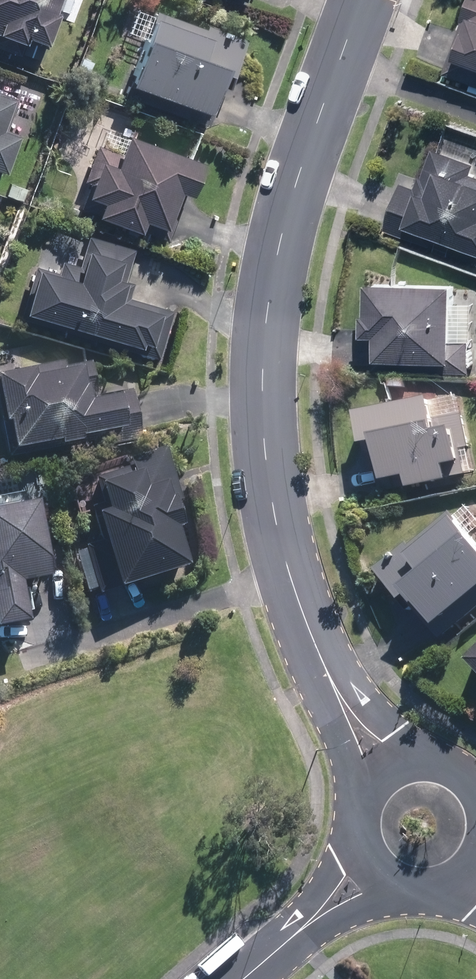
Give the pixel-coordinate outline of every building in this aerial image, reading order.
[(25,42),(28,32),(47,39),(61,0),(0,0),(0,34),(25,42)] [(446,71),(471,79),(475,65),(475,0),(471,0),(446,71)] [(205,25),(157,9),(131,82),(207,109),(221,69),(239,75),(253,37),(207,21),(205,25)] [(18,93),(0,86),(0,180),(19,128),(6,124),(18,93)] [(204,158),(132,131),(122,151),(106,146),(89,193),(103,199),(99,210),(144,227),(147,217),(169,225),(183,187),(191,191),(204,158)] [(411,222),(475,245),(475,172),(475,168),(475,161),(431,145),(418,184),(405,179),(398,202),(416,208),(411,222)] [(37,266),(24,308),(121,337),(117,351),(153,361),(169,305),(127,292),(140,249),(89,234),(76,277),(37,266)] [(458,337),(460,282),(371,277),(368,334),(381,335),(380,356),(427,358),(426,371),(470,373),(472,338),(458,337)] [(139,423),(134,392),(102,397),(97,362),(66,366),(65,360),(0,369),(0,378),(6,422),(12,421),(15,448),(81,438),(80,431),(139,423)] [(363,408),(370,445),(383,442),(390,480),(415,476),(416,485),(475,474),(475,461),(468,417),(475,416),(475,389),(363,408)] [(185,506),(167,443),(129,454),(132,466),(101,474),(109,504),(94,508),(103,542),(75,550),(86,588),(189,560),(175,508),(185,506)] [(30,621),(21,576),(50,571),(37,499),(0,505),(0,626),(30,621)] [(458,506),(380,566),(406,600),(417,592),(443,625),(475,600),(475,528),(458,506)]
